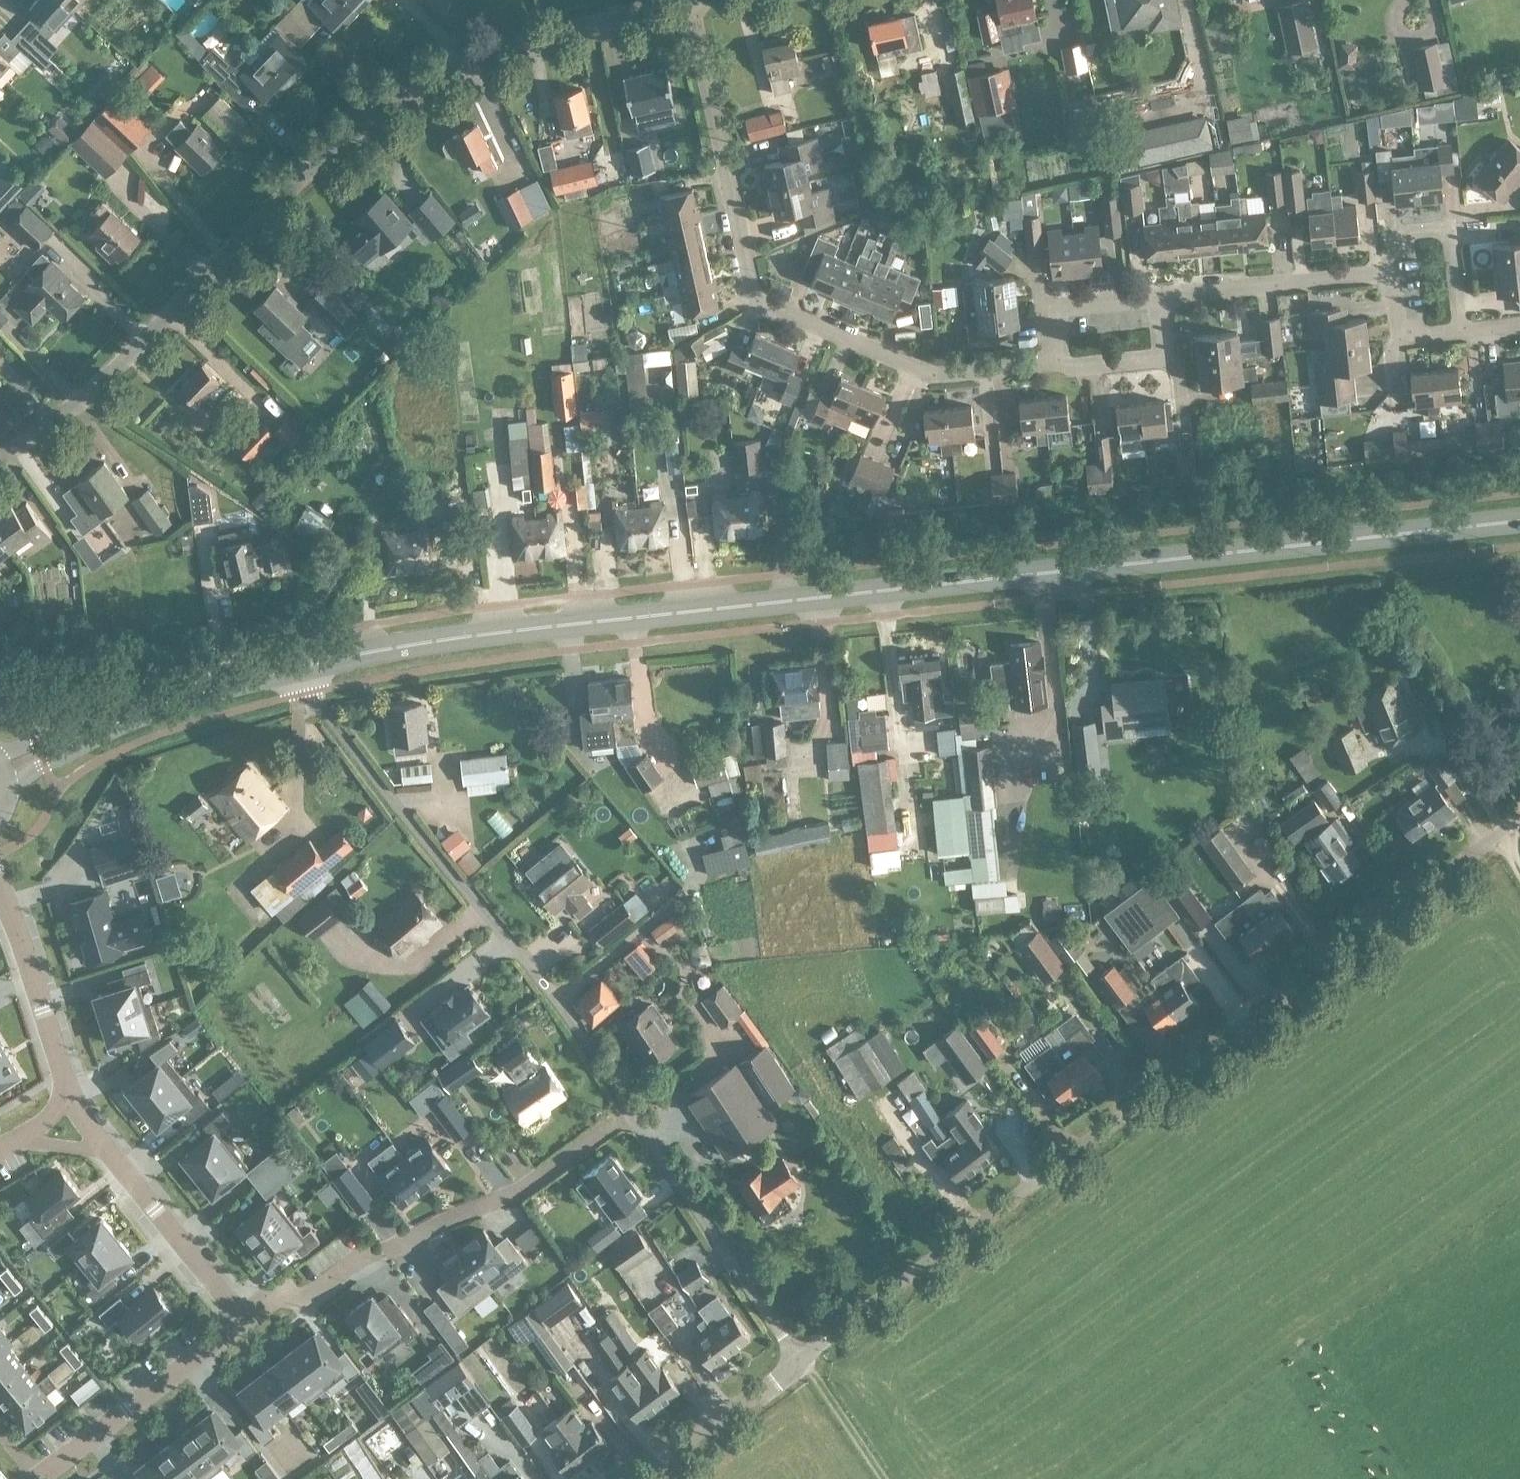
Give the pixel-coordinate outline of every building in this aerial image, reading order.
[(66,0),(34,0),(31,3),(41,12),(39,14),(47,21),(38,31),(30,23),(22,32),(53,60),(57,55),(50,49),(53,45),(45,37),(55,25),(57,27),(74,8),(66,0)] [(349,0),(311,0),(309,2),(308,0),(299,0),(294,4),(290,0),(283,0),(282,1),(313,33),(327,18),(339,30),(359,10),(349,0)] [(359,10),(369,0),(349,0),(359,10)] [(978,13),(984,38),(1000,35),(1039,26),(1037,15),(1033,0),(998,0),(1000,11),(992,12),(992,10),(978,13)] [(1122,25),(1145,20),(1147,29),(1178,22),(1174,0),(1117,0),(1122,25)] [(263,51),(292,80),(311,61),(298,49),(313,33),(282,1),(281,2),(289,10),(274,26),(281,32),(263,51)] [(1289,50),(1315,45),(1306,2),(1280,7),(1289,50)] [(915,13),(901,16),(901,15),(870,22),(881,73),(900,68),(896,53),(922,47),(915,13)] [(11,61),(10,60),(21,48),(44,70),(53,60),(22,32),(13,41),(14,42),(5,52),(0,46),(0,73),(11,61)] [(763,45),(771,79),(774,94),(791,90),(788,75),(801,72),(793,38),(763,45)] [(1084,43),(1061,48),(1065,71),(1088,67),(1084,43)] [(1415,48),(1424,87),(1445,82),(1436,44),(1415,48)] [(292,80),(263,51),(251,63),(244,56),(235,65),(213,45),(200,58),(219,82),(243,105),(253,114),(267,99),(271,102),(292,80)] [(836,52),(822,56),(826,72),(839,68),(836,52)] [(984,60),(965,64),(976,114),(981,113),(1009,107),(1000,68),(994,69),(987,71),(986,68),(984,60)] [(667,67),(624,76),(632,112),(675,102),(667,67)] [(961,68),(946,72),(958,127),(975,123),(963,68),(961,68)] [(593,130),(590,118),(583,87),(555,94),(565,137),(593,130)] [(1478,115),(1475,94),(1452,97),(1452,100),(1455,118),(1478,115)] [(1073,109),(1077,134),(1097,130),(1091,95),(1084,96),(1086,107),(1073,109)] [(95,118),(129,151),(150,129),(115,96),(95,118)] [(1455,118),(1452,100),(1434,102),(1435,104),(1436,120),(1455,118)] [(751,140),(786,131),(788,139),(803,135),(801,127),(787,130),(781,109),(769,112),(745,118),(751,140)] [(1377,114),(1365,116),(1368,141),(1380,140),(1378,121),(1377,114)] [(60,115),(48,128),(65,143),(77,130),(60,115)] [(129,151),(95,118),(71,143),(106,175),(129,151)] [(1205,118),(1135,133),(1141,160),(1211,145),(1205,118)] [(165,135),(177,146),(203,171),(224,148),(198,124),(192,131),(180,120),(165,135)] [(464,163),(477,156),(485,173),(499,167),(478,123),(451,136),(452,137),(445,141),(443,145),(447,153),(451,155),(459,151),(464,163)] [(1309,135),(1316,141),(1323,141),(1322,127),(1309,129),(1309,135)] [(771,189),(810,180),(807,169),(824,165),(818,137),(804,140),(803,135),(788,139),(789,144),(786,144),(789,159),(765,164),(767,172),(764,173),(762,176),(764,184),(767,186),(770,185),(771,189)] [(1503,199),(1519,178),(1519,147),(1509,139),(1477,179),(1503,199)] [(1261,141),(1232,147),(1233,159),(1240,159),(1239,154),(1263,149),(1261,141)] [(631,174),(654,169),(648,142),(625,147),(631,174)] [(1413,146),(1415,163),(1416,163),(1420,200),(1444,197),(1441,173),(1454,172),(1451,142),(1413,146)] [(592,158),(558,166),(552,143),(538,146),(543,170),(550,168),(556,193),(599,183),(592,158)] [(1378,181),(1393,179),(1396,202),(1420,200),(1416,163),(1415,163),(1394,165),(1392,148),(1375,150),(1378,181)] [(1187,161),(1188,171),(1189,171),(1189,173),(1206,171),(1204,158),(1187,160),(1187,161)] [(1357,200),(1375,199),(1373,169),(1372,169),(1371,160),(1361,161),(1361,170),(1355,171),(1357,200)] [(1187,161),(1173,164),(1178,172),(1188,171),(1187,161)] [(1164,184),(1163,167),(1146,170),(1148,176),(1151,181),(1158,184),(1164,184)] [(855,170),(860,192),(869,190),(865,168),(855,170)] [(1301,169),(1284,171),(1288,208),(1304,206),(1301,169)] [(20,190),(6,170),(0,174),(0,204),(20,190)] [(1288,208),(1284,171),(1265,172),(1268,203),(1285,201),(1286,208),(1288,208)] [(1121,175),(1122,183),(1121,183),(1124,211),(1144,209),(1141,182),(1140,172),(1121,175)] [(537,179),(521,186),(496,198),(510,228),(551,207),(537,179)] [(637,179),(618,181),(619,194),(639,192),(637,179)] [(803,223),(835,216),(829,188),(812,192),(810,180),(771,189),(772,193),(768,193),(766,196),(768,205),(772,207),(775,206),(776,214),(800,209),(803,223)] [(1069,183),(1070,199),(1090,197),(1088,181),(1069,183)] [(1067,186),(1052,187),(1054,195),(1061,200),(1068,199),(1067,186)] [(1336,241),(1331,194),(1330,194),(1330,188),(1312,190),(1312,196),(1307,196),(1312,243),(1336,241)] [(648,224),(698,213),(693,189),(660,196),(663,212),(646,216),(648,224)] [(433,239),(456,219),(432,191),(409,211),(433,239)] [(413,223),(386,192),(354,219),(356,221),(342,233),(366,261),(380,249),(381,251),(413,223)] [(1035,192),(1021,195),(1021,197),(1022,215),(1022,217),(1023,225),(1027,254),(1044,253),(1040,215),(1038,215),(1035,192)] [(1331,194),(1336,241),(1360,238),(1356,204),(1342,206),(1340,193),(1331,194)] [(1101,197),(1100,197),(1105,235),(1122,233),(1118,195),(1117,195),(1101,197)] [(1196,253),(1191,202),(1190,200),(1174,202),(1174,195),(1165,196),(1166,204),(1165,205),(1170,255),(1196,253)] [(1244,247),(1239,197),(1238,197),(1238,196),(1230,197),(1231,203),(1215,204),(1216,216),(1220,250),(1244,247)] [(1239,197),(1244,247),(1269,245),(1264,211),(1248,213),(1246,196),(1239,197)] [(27,205),(26,206),(17,197),(1,214),(36,247),(53,230),(27,205)] [(1021,197),(1003,198),(1004,216),(1010,216),(1022,215),(1021,197)] [(476,201),(459,213),(467,225),(484,213),(476,201)] [(1220,250),(1216,216),(1200,218),(1198,202),(1191,202),(1196,253),(1220,250)] [(99,224),(87,237),(97,246),(96,247),(112,262),(117,256),(119,258),(139,237),(102,203),(90,216),(99,224)] [(1170,255),(1165,205),(1159,205),(1160,222),(1145,224),(1148,258),(1170,255)] [(698,213),(648,224),(650,232),(667,228),(670,244),(704,236),(698,213)] [(1073,232),(1077,273),(1102,271),(1102,269),(1109,268),(1106,245),(1099,245),(1097,224),(1086,226),(1087,231),(1073,232)] [(1519,265),(1519,225),(1517,225),(1518,241),(1494,244),(1497,267),(1519,265)] [(1077,273),(1073,232),(1061,233),(1061,228),(1049,230),(1051,252),(1049,252),(1050,256),(1045,257),(1047,275),(1054,274),(1054,276),(1077,273)] [(817,235),(808,258),(820,263),(811,283),(831,291),(845,259),(834,255),(838,244),(817,235)] [(704,236),(670,244),(673,259),(657,263),(659,271),(675,267),(709,259),(704,236)] [(989,237),(971,260),(980,267),(987,260),(1000,271),(1012,256),(1009,253),(993,240),(989,237)] [(865,267),(849,305),(862,310),(864,305),(871,308),(889,265),(884,263),(878,261),(882,251),(873,247),(871,252),(869,257),(865,267)] [(845,259),(831,291),(838,294),(836,300),(849,305),(865,267),(869,257),(871,252),(864,249),(862,254),(861,254),(859,253),(855,264),(845,259)] [(894,252),(890,250),(884,263),(889,265),(894,252)] [(32,288),(16,305),(33,321),(49,304),(64,317),(84,295),(81,292),(62,274),(64,271),(52,260),(43,252),(35,260),(43,269),(35,277),(29,284),(32,288)] [(664,294),(714,283),(709,259),(675,267),(679,283),(662,286),(664,294)] [(650,273),(659,271),(657,263),(648,264),(650,273)] [(890,321),(892,316),(901,296),(911,301),(920,278),(889,265),(871,308),(878,310),(876,315),(890,321)] [(1497,267),(1499,291),(1519,289),(1519,265),(1497,267)] [(970,288),(963,288),(965,305),(976,304),(1017,300),(1014,275),(974,279),(974,280),(969,280),(970,288)] [(325,283),(309,300),(335,325),(351,309),(352,308),(325,283)] [(714,283),(664,294),(655,296),(658,309),(667,307),(665,302),(682,298),(686,314),(719,307),(714,283)] [(343,295),(357,310),(369,300),(354,284),(343,295)] [(256,307),(268,318),(262,324),(263,330),(289,354),(310,332),(299,321),(306,313),(277,285),(256,307)] [(932,288),(934,306),(948,305),(946,286),(932,288)] [(976,304),(965,305),(966,317),(969,342),(993,339),(994,339),(993,326),(1012,324),(1019,324),(1017,300),(976,304)] [(921,327),(933,325),(930,302),(919,303),(921,327)] [(612,308),(604,310),(605,322),(614,321),(612,308)] [(1328,345),(1367,341),(1365,318),(1340,320),(1339,308),(1310,312),(1312,334),(1326,332),(1328,345)] [(1241,355),(1264,352),(1264,354),(1284,352),(1280,315),(1260,318),(1262,338),(1239,341),(1238,331),(1196,335),(1197,339),(1191,340),(1193,359),(1199,359),(1199,360),(1241,355)] [(696,321),(668,328),(672,343),(698,330),(696,321)] [(704,332),(674,348),(675,361),(709,343),(704,332)] [(765,373),(779,342),(756,332),(749,349),(733,343),(723,366),(740,372),(743,364),(765,373)] [(1324,359),(1315,361),(1316,371),(1318,389),(1321,415),(1350,411),(1348,386),(1346,368),(1354,367),(1370,365),(1367,341),(1328,345),(1323,346),(1324,359)] [(586,342),(571,344),(573,359),(588,357),(586,342)] [(779,342),(765,373),(776,378),(772,386),(783,391),(779,399),(790,404),(801,377),(791,373),(801,351),(779,342)] [(648,410),(641,351),(625,353),(631,411),(648,410)] [(1241,355),(1199,360),(1202,384),(1257,378),(1255,365),(1242,366),(1241,355)] [(699,397),(696,359),(677,361),(679,398),(699,397)] [(1507,391),(1495,393),(1497,415),(1519,413),(1519,410),(1519,401),(1519,361),(1504,363),(1507,391)] [(572,362),(552,364),(552,372),(550,372),(555,413),(577,411),(573,370),(572,362)] [(212,410),(202,400),(220,380),(202,364),(180,388),(187,395),(178,404),(199,424),(212,410)] [(1458,367),(1434,370),(1438,404),(1439,404),(1462,401),(1458,367)] [(1440,415),(1439,404),(1438,404),(1434,370),(1410,373),(1414,406),(1427,405),(1429,417),(1440,415)] [(850,417),(864,385),(841,376),(833,398),(821,393),(810,421),(821,426),(824,418),(846,427),(850,417)] [(1289,398),(1287,385),(1286,379),(1250,383),(1252,402),(1289,398)] [(864,385),(850,417),(873,426),(886,394),(864,385)] [(755,401),(769,419),(784,408),(771,390),(755,401)] [(1067,394),(1043,397),(1046,431),(1047,431),(1071,428),(1067,394)] [(1048,443),(1047,431),(1046,431),(1043,397),(1019,399),(1023,433),(1035,432),(1037,444),(1048,443)] [(1140,402),(1145,448),(1155,447),(1154,435),(1168,433),(1167,428),(1173,428),(1170,401),(1165,402),(1164,400),(1140,402)] [(1145,448),(1140,402),(1116,405),(1121,450),(1145,448)] [(948,407),(952,452),(962,451),(961,440),(975,438),(972,405),(948,407)] [(535,489),(555,487),(548,421),(537,422),(535,406),(526,407),(535,489)] [(952,452),(948,407),(924,410),(927,443),(941,442),(942,453),(952,452)] [(578,410),(580,427),(606,424),(604,408),(578,410)] [(262,420),(236,447),(250,461),(257,453),(266,463),(285,443),(290,448),(303,434),(286,418),(274,431),(262,420)] [(1488,419),(1492,450),(1504,448),(1501,418),(1488,419)] [(1492,450),(1488,419),(1475,421),(1479,451),(1492,450)] [(1191,429),(1178,431),(1184,482),(1197,481),(1191,429)] [(1405,429),(1393,430),(1396,460),(1409,459),(1405,429)] [(666,433),(666,440),(678,439),(679,439),(678,431),(666,433)] [(527,433),(509,435),(514,487),(522,486),(531,485),(530,472),(531,472),(527,433)] [(587,458),(586,434),(570,435),(572,459),(587,458)] [(1101,492),(1114,491),(1111,461),(1109,435),(1096,436),(1098,462),(1101,492)] [(735,471),(763,468),(760,438),(732,441),(735,471)] [(678,439),(665,440),(668,471),(681,470),(678,439)] [(873,490),(884,462),(861,453),(849,481),(873,490)] [(1128,457),(1128,465),(1149,464),(1149,456),(1128,457)] [(79,482),(65,492),(79,513),(73,517),(83,532),(106,516),(103,512),(104,512),(129,493),(105,460),(81,478),(78,480),(78,481),(79,482)] [(884,462),(873,490),(884,495),(896,467),(884,462)] [(1101,492),(1098,462),(1086,463),(1089,494),(1101,492)] [(1005,472),(1008,502),(1019,501),(1016,471),(1005,472)] [(1008,502),(1005,472),(990,474),(994,504),(1008,502)] [(197,483),(189,484),(194,522),(213,520),(210,492),(197,483)] [(585,483),(572,484),(573,501),(578,501),(578,507),(587,506),(585,483)] [(1052,483),(1038,484),(1035,488),(1036,498),(1053,496),(1052,483)] [(279,492),(271,484),(254,501),(262,509),(279,492)] [(173,522),(148,488),(131,500),(156,534),(173,522)] [(740,496),(743,533),(769,530),(765,494),(760,494),(759,488),(747,489),(748,495),(740,496)] [(743,533),(740,496),(727,498),(726,492),(713,493),(717,535),(743,533)] [(178,495),(181,518),(193,516),(189,493),(178,495)] [(242,501),(229,493),(220,507),(229,512),(232,507),(237,510),(242,501)] [(640,507),(643,543),(669,541),(666,505),(661,505),(660,498),(649,499),(650,506),(640,507)] [(0,512),(0,528),(14,547),(33,534),(40,543),(51,535),(27,501),(16,509),(12,503),(0,512)] [(308,502),(293,526),(318,542),(333,518),(308,502)] [(643,543),(640,507),(627,508),(627,502),(615,503),(616,509),(614,509),(618,546),(643,543)] [(536,518),(540,554),(566,552),(561,506),(552,507),(553,510),(546,511),(547,517),(536,518)] [(588,511),(589,528),(601,527),(600,510),(588,511)] [(540,554),(536,518),(511,521),(514,557),(540,554)] [(418,531),(408,532),(411,568),(437,566),(433,529),(430,529),(430,523),(417,524),(418,531)] [(695,573),(714,572),(713,524),(694,525),(695,573)] [(290,556),(284,532),(279,533),(276,525),(259,529),(267,561),(290,556)] [(260,573),(251,538),(248,526),(218,533),(230,580),(260,573)] [(14,547),(0,528),(0,557),(14,547)] [(384,534),(382,534),(385,571),(411,568),(408,532),(396,533),(395,528),(384,529),(384,534)] [(97,552),(86,560),(93,570),(104,562),(97,552)] [(302,553),(296,554),(298,563),(304,561),(302,553)] [(85,613),(69,615),(72,639),(88,637),(85,613)] [(1011,659),(990,662),(993,692),(1015,689),(1017,706),(1047,703),(1040,641),(1009,645),(1011,659)] [(939,652),(899,656),(901,678),(903,692),(905,692),(905,699),(913,698),(915,717),(936,715),(936,714),(935,702),(944,701),(941,674),(939,652)] [(775,703),(780,702),(782,718),(820,714),(819,698),(820,698),(816,664),(771,669),(775,703)] [(1514,672),(1511,681),(1514,689),(1519,691),(1519,670),(1514,672)] [(630,676),(604,679),(605,693),(612,693),(617,738),(617,744),(617,753),(643,790),(664,777),(647,752),(645,754),(637,741),(639,741),(636,713),(635,713),(630,676)] [(1167,732),(1165,721),(1166,721),(1161,678),(1115,683),(1117,700),(1101,702),(1105,739),(1167,732)] [(617,744),(617,738),(612,693),(605,693),(604,679),(589,681),(593,712),(581,713),(585,748),(617,744)] [(1362,692),(1367,702),(1356,706),(1365,730),(1376,726),(1382,743),(1420,728),(1406,694),(1403,695),(1396,679),(1362,692)] [(1425,705),(1430,720),(1426,722),(1431,735),(1451,726),(1440,699),(1425,705)] [(1504,706),(1511,720),(1519,716),(1519,699),(1504,706)] [(423,703),(389,707),(393,741),(394,741),(394,748),(415,745),(415,751),(427,750),(425,737),(427,737),(424,717),(427,717),(426,706),(423,706),(423,703)] [(862,750),(889,747),(885,713),(877,714),(876,709),(860,710),(859,705),(846,706),(851,751),(862,750)] [(991,736),(987,707),(959,710),(962,739),(991,736)] [(755,757),(788,753),(784,720),(751,724),(755,757)] [(1102,775),(1096,721),(1072,723),(1078,778),(1102,775)] [(1354,727),(1333,735),(1328,722),(1316,727),(1322,742),(1330,738),(1344,772),(1368,763),(1354,727)] [(939,754),(958,752),(956,733),(955,727),(937,729),(939,754)] [(829,779),(849,778),(848,741),(827,742),(829,779)] [(963,748),(970,806),(992,805),(998,804),(994,776),(991,744),(977,746),(963,748)] [(1290,755),(1307,780),(1321,770),(1303,745),(1290,755)] [(461,758),(464,784),(495,780),(496,788),(511,786),(507,752),(461,758)] [(728,776),(723,754),(691,763),(697,785),(708,783),(711,794),(731,789),(732,794),(740,791),(736,775),(740,774),(735,756),(725,759),(730,776),(728,776)] [(1425,764),(1442,788),(1456,778),(1439,755),(1425,764)] [(877,758),(858,761),(858,762),(867,832),(872,873),(900,871),(896,846),(889,778),(886,757),(877,758)] [(429,761),(400,764),(402,782),(431,779),(429,761)] [(746,780),(762,778),(760,762),(744,764),(746,780)] [(212,797),(248,840),(286,808),(250,765),(212,797)] [(784,776),(783,765),(765,768),(767,779),(784,776)] [(1328,809),(1342,799),(1328,779),(1314,789),(1328,809)] [(1308,790),(1303,782),(1282,795),(1287,803),(1308,790)] [(1434,782),(1394,811),(1413,836),(1432,822),(1436,826),(1455,812),(1434,782)] [(407,783),(407,792),(431,792),(432,783),(407,783)] [(191,819),(208,806),(199,794),(178,811),(183,816),(187,813),(191,819)] [(969,851),(965,807),(964,801),(964,794),(961,794),(933,796),(938,855),(942,854),(969,851)] [(1337,818),(1331,822),(1313,798),(1280,822),(1294,840),(1304,833),(1308,839),(1307,839),(1334,877),(1358,860),(1343,838),(1349,834),(1337,818)] [(366,805),(359,811),(364,817),(371,812),(366,805)] [(757,854),(832,837),(829,820),(753,837),(757,854)] [(619,835),(626,844),(637,835),(630,826),(619,835)] [(1221,827),(1202,841),(1235,888),(1255,874),(1221,827)] [(294,895),(332,864),(354,845),(340,828),(318,847),(310,838),(273,869),(251,887),(272,913),(294,895)] [(447,836),(441,841),(455,859),(472,845),(457,828),(447,836)] [(741,829),(725,833),(728,846),(705,852),(709,874),(749,864),(741,829)] [(132,836),(94,847),(101,870),(139,858),(132,836)] [(561,841),(525,870),(537,884),(535,886),(556,911),(565,903),(571,911),(572,910),(581,903),(586,898),(587,898),(581,891),(593,881),(572,856),(573,855),(561,841)] [(354,897),(368,887),(360,876),(346,886),(354,897)] [(1117,903),(1104,913),(1132,951),(1180,914),(1172,903),(1152,877),(1130,893),(1117,903)] [(1171,896),(1194,926),(1209,915),(1186,885),(1171,896)] [(1260,886),(1243,900),(1276,944),(1294,930),(1280,912),(1286,908),(1271,888),(1264,892),(1260,886)] [(104,891),(70,902),(87,960),(122,950),(121,946),(150,938),(143,914),(113,922),(104,891)] [(443,924),(425,903),(415,891),(373,926),(402,958),(443,924)] [(344,921),(354,914),(341,897),(332,904),(344,921)] [(314,939),(341,918),(325,898),(298,919),(314,939)] [(619,903),(589,927),(603,946),(637,919),(637,918),(623,900),(619,903)] [(1243,900),(1215,921),(1237,950),(1242,946),(1247,942),(1258,957),(1276,944),(1243,900)] [(694,917),(685,905),(651,929),(660,941),(694,917)] [(1058,905),(1057,905),(1044,906),(1043,906),(1044,919),(1059,918),(1058,905)] [(981,911),(989,928),(1000,924),(992,906),(981,911)] [(1010,933),(1043,981),(1064,966),(1030,918),(1010,933)] [(1049,939),(1065,960),(1081,949),(1065,927),(1049,939)] [(1268,969),(1304,942),(1298,933),(1262,960),(1268,969)] [(657,962),(639,940),(623,953),(642,975),(657,962)] [(708,964),(712,961),(705,942),(694,946),(691,950),(690,955),(692,960),(697,965),(703,966),(708,964)] [(1154,980),(1180,1015),(1198,1002),(1189,991),(1203,981),(1183,954),(1163,969),(1165,972),(1154,980)] [(97,999),(93,1000),(97,1014),(101,1013),(103,1018),(146,1005),(146,1004),(139,983),(151,979),(148,967),(145,960),(123,967),(125,974),(128,985),(112,991),(96,996),(97,999)] [(1180,1015),(1154,980),(1153,981),(1151,978),(1143,984),(1128,962),(1119,969),(1115,963),(1096,978),(1135,1031),(1153,1017),(1162,1029),(1180,1015)] [(622,1000),(602,977),(574,1002),(593,1024),(622,1000)] [(363,1025),(391,1003),(370,978),(343,1001),(363,1025)] [(724,983),(701,1000),(721,1026),(743,1010),(724,983)] [(443,1003),(433,1011),(445,1027),(437,1033),(454,1055),(474,1040),(466,1030),(489,1013),(468,984),(457,993),(455,991),(442,1001),(443,1003)] [(161,1035),(150,1003),(146,1004),(146,1005),(103,1018),(110,1041),(137,1033),(142,1048),(161,1036),(161,1035)] [(675,1045),(665,1031),(669,1028),(670,1025),(656,1003),(652,1003),(648,1006),(622,1024),(649,1063),(675,1045)] [(183,1027),(190,1036),(203,1026),(197,1017),(183,1027)] [(983,1018),(969,1028),(989,1056),(1004,1045),(983,1018)] [(397,1020),(365,1044),(382,1066),(414,1042),(397,1020)] [(1053,1045),(1065,1062),(1083,1087),(1101,1074),(1094,1064),(1105,1056),(1081,1024),(1053,1045)] [(882,1027),(868,1037),(860,1025),(826,1048),(834,1059),(835,1059),(859,1098),(907,1066),(882,1027)] [(956,1025),(943,1035),(953,1048),(947,1053),(961,1072),(980,1058),(956,1025)] [(566,1096),(545,1066),(539,1070),(517,1038),(496,1052),(518,1084),(505,1093),(526,1123),(566,1096)] [(182,1075),(167,1057),(178,1049),(170,1039),(150,1053),(158,1064),(128,1088),(143,1107),(182,1075)] [(0,1041),(0,1089),(21,1076),(0,1041)] [(765,1042),(684,1095),(726,1158),(780,1123),(768,1105),(795,1087),(765,1042)] [(1027,1060),(1024,1062),(1049,1095),(1057,1089),(1065,1100),(1083,1087),(1065,1062),(1053,1045),(1051,1043),(1027,1060)] [(363,1075),(376,1065),(365,1052),(352,1062),(363,1075)] [(440,1074),(450,1089),(480,1068),(470,1053),(440,1074)] [(913,1069),(896,1081),(927,1126),(929,1124),(939,1138),(952,1128),(944,1117),(924,1088),(925,1087),(913,1069)] [(208,1103),(199,1091),(196,1093),(182,1075),(143,1107),(158,1125),(181,1107),(190,1118),(208,1103)] [(1074,1112),(1115,1087),(1108,1077),(1068,1101),(1074,1112)] [(435,1079),(410,1098),(422,1114),(432,1106),(456,1138),(471,1126),(446,1093),(446,1094),(435,1079)] [(957,1130),(982,1164),(1000,1150),(985,1130),(988,1127),(968,1100),(944,1117),(952,1128),(955,1131),(957,1130)] [(238,1144),(222,1125),(230,1119),(222,1110),(204,1125),(211,1134),(183,1157),(198,1175),(234,1147),(238,1144)] [(957,1130),(955,1131),(937,1144),(932,1137),(923,1143),(938,1163),(944,1159),(960,1180),(982,1164),(957,1130)] [(882,1144),(896,1164),(907,1156),(893,1136),(882,1144)] [(451,1169),(427,1137),(403,1155),(427,1187),(426,1185),(435,1179),(436,1181),(451,1169)] [(393,1142),(369,1160),(379,1173),(403,1205),(418,1194),(417,1192),(425,1186),(426,1187),(427,1187),(403,1155),(393,1142)] [(249,1165),(234,1147),(198,1175),(213,1194),(249,1165)] [(586,1179),(578,1185),(589,1199),(596,1194),(614,1218),(615,1217),(623,1229),(647,1211),(638,1200),(642,1197),(611,1155),(583,1176),(586,1179)] [(257,1184),(276,1169),(266,1157),(248,1172),(257,1184)] [(763,1169),(740,1185),(766,1223),(793,1205),(785,1193),(799,1183),(799,1182),(782,1157),(764,1170),(763,1169)] [(374,1200),(349,1166),(333,1178),(358,1211),(374,1200)] [(285,1181),(276,1169),(257,1184),(267,1196),(285,1181)] [(61,1170),(27,1197),(39,1212),(31,1218),(46,1236),(55,1229),(47,1220),(79,1193),(61,1170)] [(253,1244),(289,1215),(274,1197),(238,1225),(253,1244)] [(301,1255),(320,1240),(311,1228),(303,1234),(289,1215),(253,1244),(257,1248),(254,1251),(263,1262),(266,1260),(268,1262),(292,1243),(301,1255)] [(85,1262),(116,1236),(101,1218),(75,1239),(67,1230),(49,1245),(56,1255),(70,1244),(84,1261),(85,1262)] [(523,1247),(540,1234),(533,1224),(516,1237),(523,1247)] [(613,1224),(607,1229),(611,1234),(617,1229),(613,1224)] [(6,1255),(19,1235),(8,1228),(0,1242),(0,1252),(6,1255)] [(624,1272),(653,1251),(637,1228),(607,1249),(624,1272)] [(484,1229),(461,1246),(493,1288),(528,1262),(512,1240),(509,1242),(510,1242),(502,1248),(497,1247),(498,1247),(497,1247),(484,1229)] [(110,1272),(131,1255),(116,1236),(85,1262),(84,1261),(77,1267),(92,1286),(87,1290),(95,1300),(117,1282),(110,1272)] [(461,1246),(439,1263),(452,1281),(452,1285),(449,1288),(448,1287),(441,1293),(458,1315),(493,1288),(461,1246)] [(697,1260),(677,1273),(690,1292),(710,1279),(697,1260)] [(7,1267),(0,1273),(0,1274),(7,1283),(15,1277),(7,1267)] [(256,1277),(261,1287),(277,1279),(272,1269),(256,1277)] [(23,1287),(15,1277),(7,1283),(15,1293),(23,1287)] [(550,1324),(581,1302),(569,1285),(539,1307),(550,1324)] [(120,1295),(99,1313),(109,1325),(120,1316),(138,1338),(173,1310),(154,1287),(130,1307),(120,1295)] [(419,1330),(400,1305),(387,1314),(372,1295),(348,1313),(380,1355),(403,1337),(406,1341),(419,1330)] [(751,1337),(735,1315),(733,1317),(718,1296),(700,1309),(705,1316),(707,1316),(732,1351),(751,1337)] [(424,1307),(441,1330),(451,1322),(434,1300),(424,1307)] [(648,1310),(665,1333),(678,1324),(661,1301),(648,1310)] [(45,1314),(37,1305),(30,1311),(38,1320),(45,1314)] [(558,1374),(573,1363),(533,1308),(507,1327),(521,1345),(532,1337),(558,1374)] [(53,1324),(45,1314),(38,1320),(45,1330),(53,1324)] [(705,1316),(705,1317),(697,1323),(706,1335),(694,1344),(711,1367),(732,1351),(707,1316),(705,1316)] [(612,1336),(623,1354),(638,1343),(626,1326),(612,1336)] [(8,1345),(12,1342),(0,1328),(0,1351),(8,1345)] [(75,1329),(70,1334),(76,1341),(81,1337),(75,1329)] [(608,1332),(593,1342),(612,1369),(626,1359),(627,1359),(623,1354),(612,1336),(611,1337),(608,1332)] [(360,1370),(344,1350),(334,1357),(316,1333),(296,1348),(326,1388),(345,1373),(349,1379),(360,1370)] [(75,1352),(67,1342),(60,1348),(68,1358),(75,1352)] [(8,1345),(0,1351),(0,1382),(23,1363),(8,1345)] [(326,1388),(296,1348),(284,1357),(285,1358),(279,1363),(302,1394),(307,1402),(326,1388)] [(634,1370),(660,1405),(680,1390),(663,1367),(661,1368),(646,1348),(627,1362),(634,1371),(634,1370)] [(83,1361),(75,1352),(68,1358),(76,1367),(83,1361)] [(441,1406),(476,1381),(459,1359),(425,1384),(441,1406)] [(627,1362),(609,1376),(624,1396),(623,1396),(640,1420),(660,1405),(634,1370),(634,1371),(627,1362)] [(37,1381),(23,1363),(0,1382),(0,1396),(8,1406),(38,1382),(37,1381)] [(302,1394),(279,1363),(272,1368),(271,1366),(260,1375),(284,1408),(285,1407),(302,1394)] [(56,1404),(47,1393),(58,1384),(48,1372),(37,1381),(38,1382),(8,1406),(26,1428),(56,1404)] [(268,1426),(288,1411),(285,1407),(284,1408),(260,1375),(240,1391),(258,1415),(249,1423),(264,1443),(275,1435),(268,1426)] [(464,1439),(441,1406),(425,1384),(390,1410),(406,1431),(405,1432),(429,1464),(449,1449),(468,1475),(483,1464),(482,1463),(481,1463),(464,1439)] [(487,1447),(500,1440),(478,1399),(465,1406),(487,1447)] [(516,1405),(501,1416),(504,1420),(515,1435),(522,1445),(523,1445),(540,1433),(518,1404),(516,1405)] [(559,1416),(588,1458),(609,1443),(591,1420),(586,1423),(573,1406),(559,1416)] [(257,1449),(241,1428),(232,1436),(213,1411),(193,1426),(220,1462),(221,1462),(239,1448),(246,1457),(257,1449)] [(588,1458),(559,1416),(543,1428),(556,1446),(552,1449),(569,1472),(588,1458)] [(351,1421),(334,1435),(339,1442),(349,1435),(357,1429),(351,1421)] [(366,1440),(382,1462),(405,1443),(390,1422),(366,1440)] [(193,1426),(175,1440),(199,1472),(199,1473),(203,1478),(207,1478),(224,1466),(221,1462),(220,1462),(193,1426)] [(329,1450),(339,1442),(334,1435),(323,1442),(329,1450)] [(175,1440),(157,1454),(176,1478),(191,1478),(199,1473),(199,1472),(175,1440)] [(478,1458),(482,1463),(483,1464),(493,1478),(525,1478),(512,1462),(510,1459),(500,1466),(488,1450),(484,1453),(478,1458)] [(157,1454),(137,1469),(144,1478),(176,1478),(157,1454)] [(601,1474),(597,1463),(570,1474),(572,1478),(589,1478),(601,1474)]
